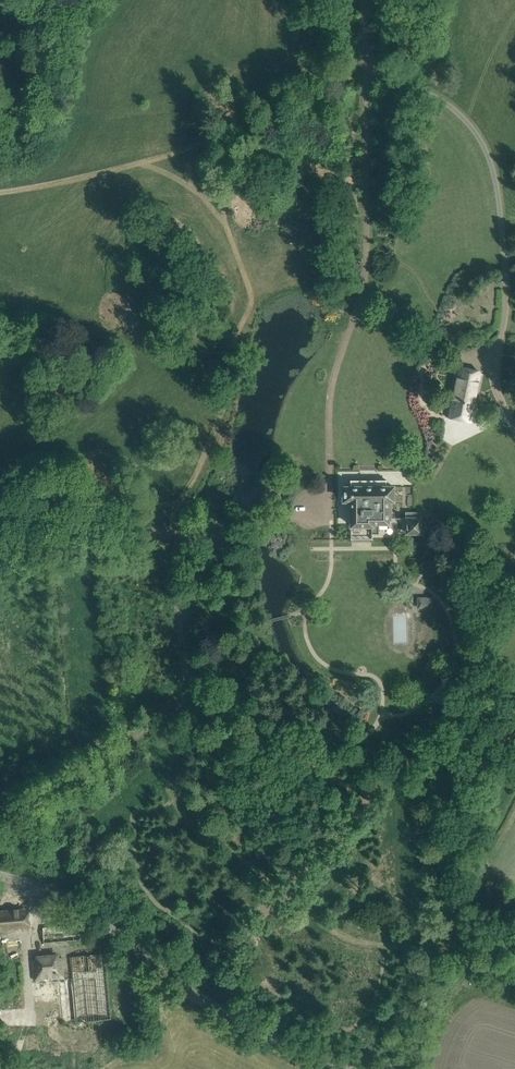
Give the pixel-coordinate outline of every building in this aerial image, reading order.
[(244,226),(257,215),(245,201),(232,213),(244,226)] [(472,422),(482,375),(483,375),(483,374),(455,368),(448,407),(446,417),(472,422)] [(390,519),(390,500),(393,501),(393,486),(386,486),(386,480),(350,480),(350,487),(343,487),(343,501),(351,501),(351,526),(352,526),(371,526),(372,534),(379,534),(379,523),(388,523),(388,519),(390,519)] [(421,533),(421,530),(421,518),(418,518),(419,513),(406,513),(406,518),(405,518),(405,519),(406,519),(406,533),(421,533)] [(432,596),(418,596),(418,607),(432,608),(432,596)] [(0,911),(0,930),(30,927),(28,907),(27,907),(27,908),(0,911)] [(43,927),(44,943),(80,940),(79,924),(43,927)] [(9,959),(21,957),(20,949),(9,950),(9,959)] [(33,960),(33,971),(36,996),(57,994),(60,1024),(111,1019),(105,953),(67,957),(68,964),(71,964),(72,967),(63,967),(62,957),(33,960)]
